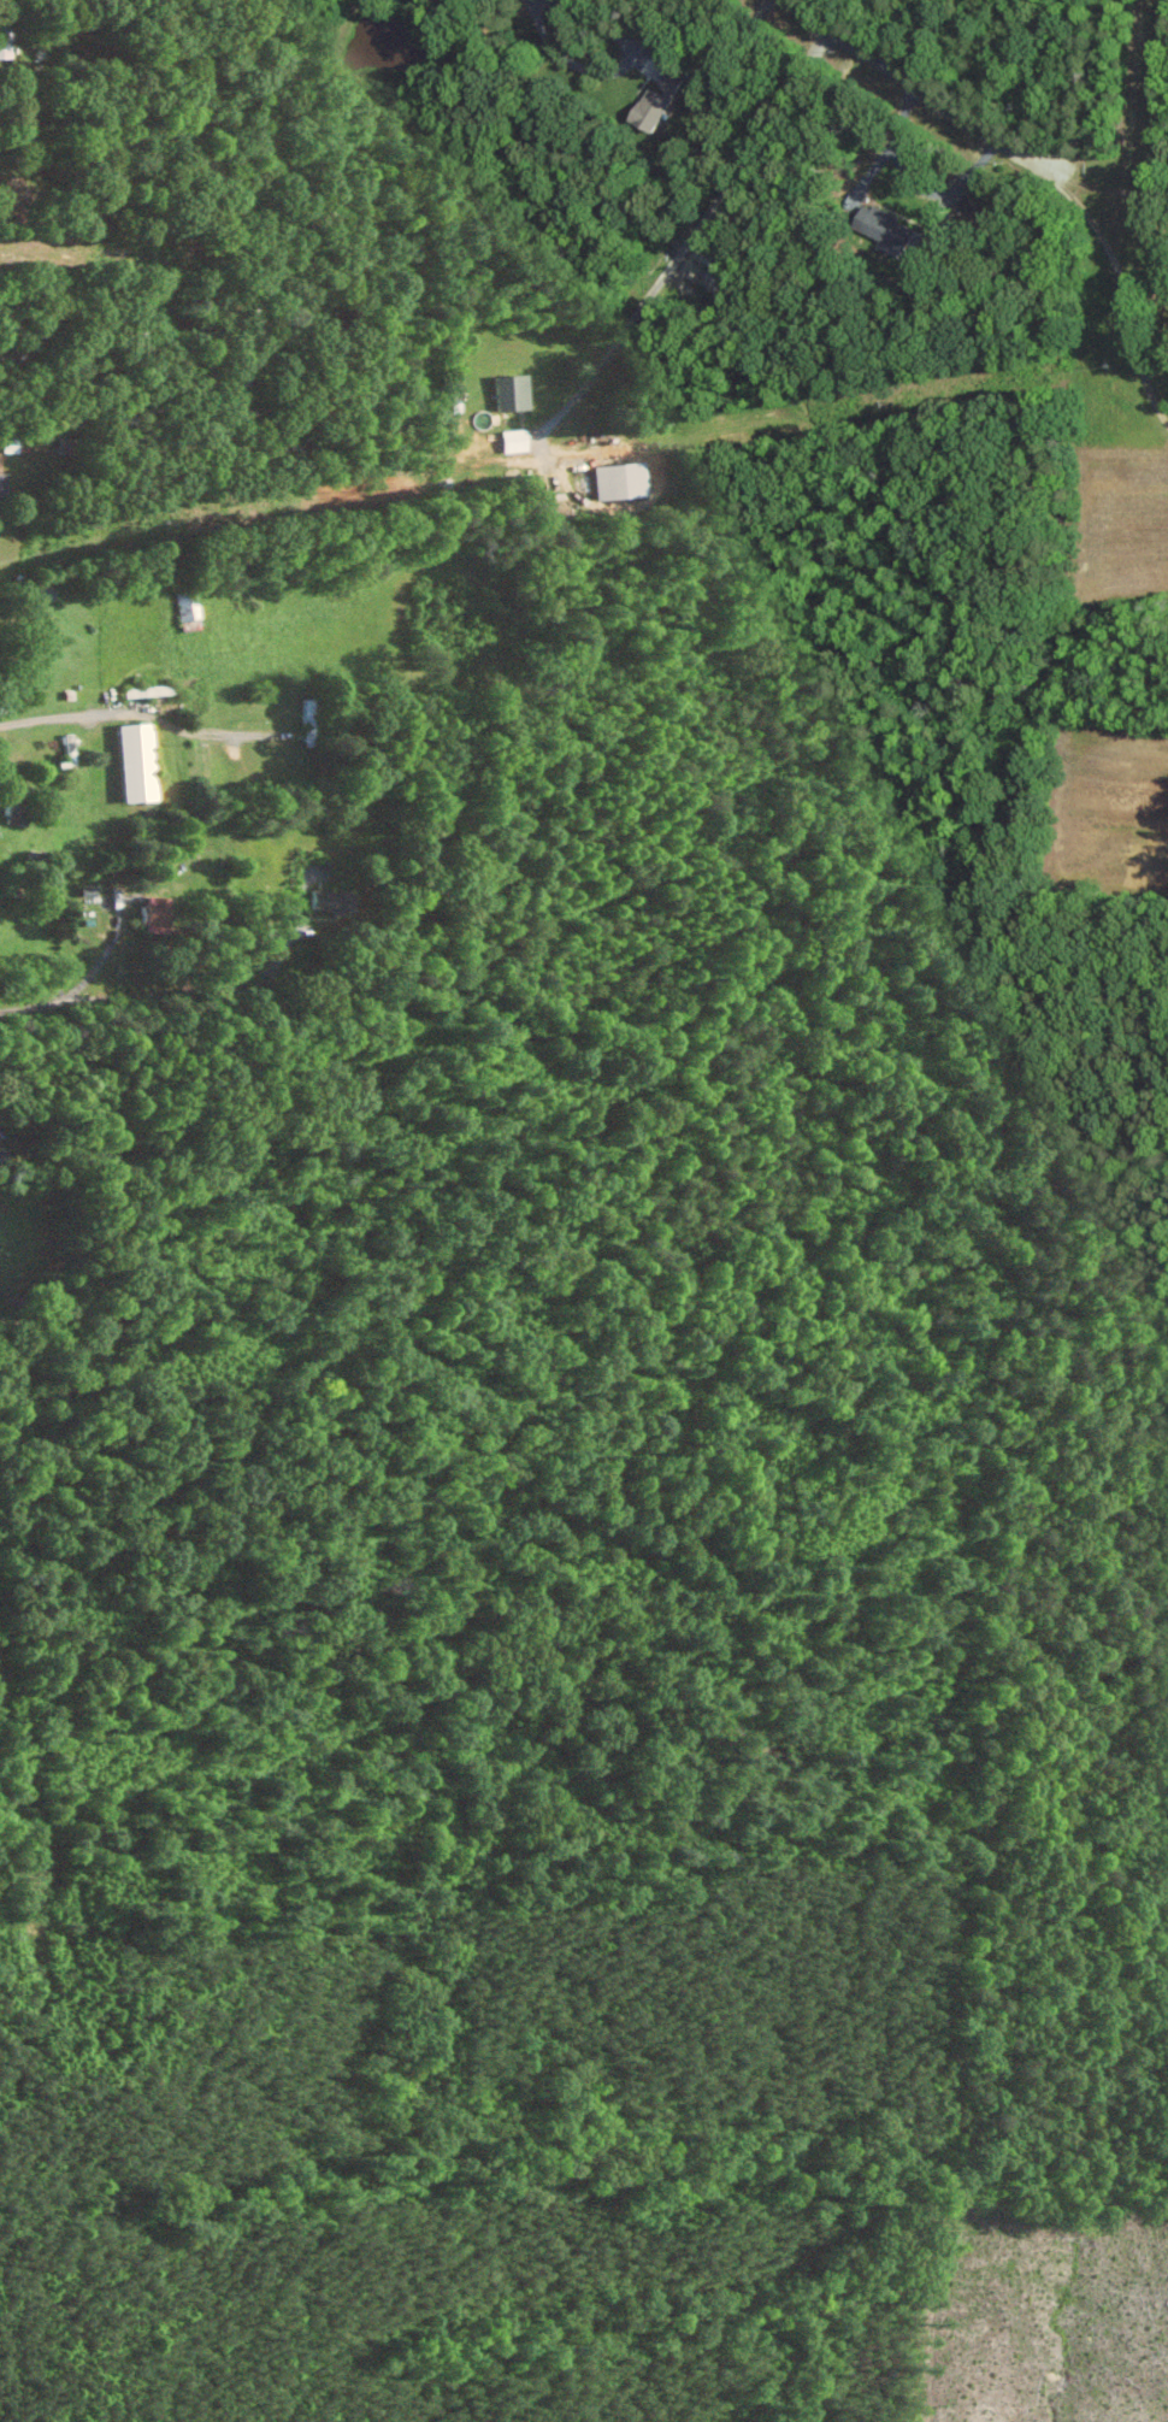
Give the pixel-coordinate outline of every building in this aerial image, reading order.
[(8,58),(7,27),(0,27),(0,59),(8,58)] [(630,121),(656,134),(683,78),(666,69),(656,90),(647,86),(630,121)] [(2,175),(3,213),(15,213),(14,203),(26,203),(25,175),(2,175)] [(853,228),(912,255),(923,232),(864,204),(853,228)] [(494,411),(524,409),(523,375),(493,376),(494,411)] [(644,496),(640,462),(591,467),(594,501),(644,496)] [(182,621),(199,619),(196,592),(179,594),(182,621)] [(152,801),(148,724),(116,726),(121,803),(152,801)] [(311,912),(354,913),(355,892),(312,891),(311,912)] [(142,933),(165,934),(167,897),(143,896),(142,933)]
